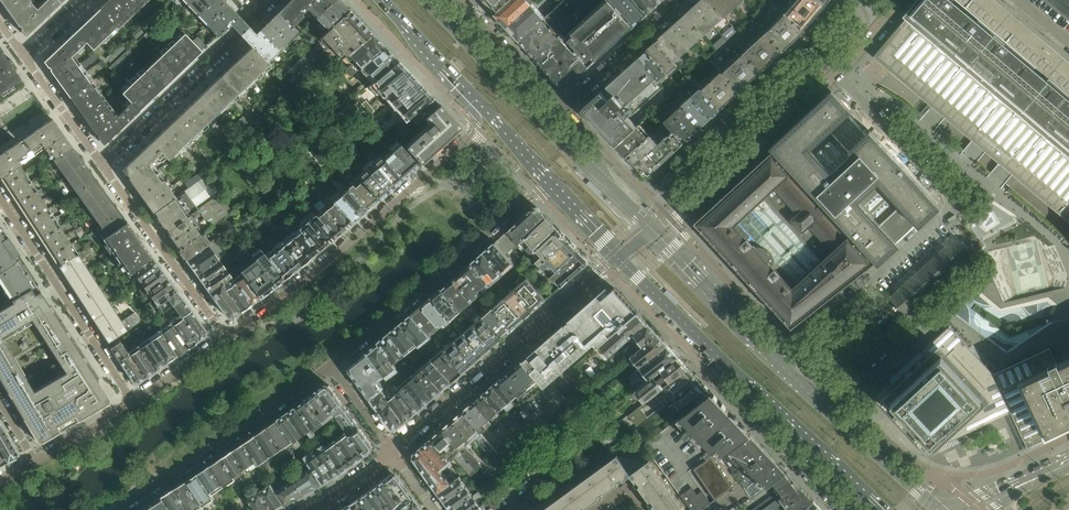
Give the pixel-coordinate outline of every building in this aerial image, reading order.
[(33,0),(0,0),(18,26),(39,6),(33,0)] [(63,0),(45,0),(39,6),(18,26),(25,36),(28,33),(63,0)] [(133,13),(121,0),(107,0),(99,8),(118,28),(133,13)] [(147,0),(121,0),(133,13),(147,0)] [(186,4),(196,14),(211,0),(190,0),(186,4)] [(224,0),(211,0),(196,14),(206,24),(227,3),(224,0)] [(312,0),(288,0),(277,11),(299,32),(292,25),(303,15),(301,13),(307,8),(305,7),(312,0)] [(332,0),(312,0),(305,7),(307,8),(315,17),(332,0)] [(346,7),(340,0),(332,0),(315,17),(321,23),(319,25),(323,29),(346,7)] [(493,6),(492,7),(497,12),(497,13),(510,0),(488,0),(493,6)] [(532,4),(533,4),(529,0),(510,0),(497,13),(496,14),(508,27),(532,4)] [(546,17),(520,41),(522,43),(522,45),(524,47),(526,47),(530,51),(530,54),(532,55),(534,55),(536,58),(562,33),(577,19),(576,17),(582,12),(594,1),(595,0),(564,0),(546,17)] [(633,26),(610,0),(606,0),(566,36),(566,37),(567,38),(564,41),(569,46),(574,53),(577,50),(581,54),(585,59),(582,61),(588,68),(588,67),(633,26)] [(636,0),(610,0),(633,26),(634,27),(648,14),(636,0)] [(648,14),(657,6),(652,0),(636,0),(648,14)] [(696,6),(714,26),(718,22),(716,20),(722,15),(709,0),(703,0),(696,6)] [(722,15),(729,9),(731,11),(734,8),(727,0),(709,0),(722,15)] [(797,0),(795,0),(784,12),(798,24),(804,30),(805,30),(814,18),(802,8),(804,6),(797,0)] [(815,0),(797,0),(804,6),(802,8),(814,18),(824,7),(815,0)] [(996,0),(917,0),(903,17),(910,23),(878,60),(1064,217),(1068,222),(1068,62),(996,0)] [(1068,0),(1064,0),(1058,7),(1068,16),(1068,1),(1068,0)] [(239,15),(227,3),(206,24),(217,36),(230,23),(239,32),(247,40),(255,32),(246,23),(239,15)] [(508,27),(520,41),(546,17),(533,4),(532,4),(508,27)] [(696,6),(686,15),(702,33),(708,27),(710,29),(714,26),(696,6)] [(773,6),(765,13),(771,19),(779,12),(773,6)] [(99,8),(76,30),(86,40),(92,47),(95,50),(118,28),(99,8)] [(343,58),(345,56),(372,35),(349,10),(322,35),(320,37),(320,39),(325,46),(329,46),(330,46),(341,58),(342,57),(343,58)] [(277,11),(269,19),(290,40),(299,32),(277,11)] [(798,24),(784,12),(779,19),(774,24),(781,32),(783,30),(794,41),(805,31),(805,30),(804,30),(798,24)] [(686,15),(676,24),(694,44),(698,40),(696,38),(702,33),(686,15)] [(269,19),(259,29),(280,50),(290,40),(269,19)] [(153,27),(165,40),(170,36),(158,23),(153,27)] [(676,24),(666,33),(682,51),(688,46),(690,48),(694,44),(676,24)] [(781,32),(774,24),(765,32),(783,51),(794,41),(783,30),(781,32)] [(247,40),(252,45),(268,62),(280,50),(259,29),(255,32),(247,40)] [(772,61),(761,50),(763,48),(756,40),(746,29),(733,41),(743,52),(761,71),(772,61)] [(76,30),(46,59),(44,61),(49,68),(71,53),(74,50),(76,51),(79,49),(78,47),(84,41),(91,48),(92,47),(86,40),(76,30)] [(161,44),(149,31),(144,35),(157,48),(161,44)] [(201,50),(190,39),(182,31),(174,38),(193,58),(201,50)] [(783,51),(765,32),(756,40),(763,48),(761,50),(772,61),(783,51)] [(545,68),(569,46),(564,41),(567,38),(566,37),(562,33),(536,58),(539,61),(538,62),(541,66),(542,65),(545,68)] [(666,33),(656,42),(674,62),(678,58),(676,56),(682,51),(666,33)] [(206,46),(195,34),(190,39),(201,50),(206,46)] [(357,71),(385,48),(373,34),(372,35),(345,56),(351,63),(344,71),(349,76),(356,71),(357,71)] [(193,58),(174,38),(151,61),(169,81),(193,58)] [(656,42),(647,50),(667,72),(670,69),(672,71),(678,66),(674,62),(656,42)] [(123,43),(107,58),(111,63),(127,47),(123,43)] [(241,94),(271,66),(268,62),(252,45),(222,74),(241,94)] [(555,78),(581,54),(577,50),(574,53),(569,46),(545,68),(548,71),(547,72),(551,76),(552,75),(555,78)] [(334,64),(324,52),(323,51),(319,55),(313,48),(283,75),(300,92),(334,64)] [(372,83),(398,61),(397,61),(390,54),(391,53),(385,48),(357,71),(363,79),(367,77),(372,83)] [(114,72),(133,53),(129,49),(109,67),(114,72)] [(15,70),(16,69),(16,67),(11,59),(9,59),(8,60),(2,50),(0,51),(0,91),(1,92),(21,79),(15,70)] [(647,50),(637,59),(656,79),(657,81),(662,77),(663,79),(668,74),(667,72),(647,50)] [(761,71),(743,52),(730,64),(737,72),(739,70),(750,81),(761,71)] [(83,69),(79,64),(71,53),(49,68),(69,96),(91,80),(84,71),(83,69)] [(94,53),(79,64),(83,69),(98,58),(94,53)] [(750,81),(739,70),(737,72),(730,64),(729,65),(719,53),(695,73),(699,78),(715,64),(721,72),(739,92),(750,81)] [(567,87),(588,68),(582,61),(585,59),(581,54),(555,78),(562,86),(562,88),(567,88),(567,87)] [(637,59),(610,83),(626,102),(620,107),(622,110),(656,79),(637,59)] [(98,64),(105,71),(108,68),(105,65),(106,65),(101,60),(98,64)] [(146,103),(169,81),(151,61),(127,83),(146,103)] [(433,97),(422,86),(398,61),(372,83),(394,108),(405,120),(409,117),(433,97)] [(739,92),(721,72),(708,84),(704,80),(700,84),(703,89),(702,90),(719,110),(739,92)] [(222,74),(207,88),(226,108),(241,94),(222,74)] [(110,107),(100,93),(91,80),(69,96),(88,122),(110,107)] [(146,103),(127,83),(120,90),(128,98),(139,110),(146,103)] [(607,87),(598,95),(595,97),(586,104),(587,105),(584,108),(591,115),(590,117),(591,117),(613,142),(614,142),(617,144),(637,126),(622,110),(620,107),(626,102),(610,83),(606,87),(607,87)] [(195,138),(226,108),(207,88),(176,117),(195,138)] [(719,110),(702,90),(700,88),(700,89),(699,88),(691,96),(710,118),(719,110)] [(770,147),(773,150),(875,262),(876,261),(879,264),(900,244),(897,242),(917,224),(919,227),(941,207),(870,130),(867,133),(849,114),(852,111),(832,90),(770,147)] [(277,111),(291,99),(287,95),(273,106),(277,111)] [(710,118),(691,96),(681,104),(702,126),(710,118)] [(433,97),(409,117),(416,124),(424,117),(424,116),(438,104),(433,97)] [(121,126),(139,110),(128,98),(122,103),(121,102),(116,106),(114,103),(110,107),(116,116),(114,118),(121,126)] [(267,107),(273,102),(270,99),(264,104),(267,107)] [(366,101),(362,104),(366,109),(370,106),(366,101)] [(440,106),(438,104),(424,116),(424,117),(430,123),(405,146),(419,163),(421,162),(461,126),(441,105),(440,106)] [(702,126),(681,104),(678,107),(676,105),(671,110),(693,135),(702,126)] [(370,106),(366,109),(370,114),(374,111),(370,106)] [(121,126),(114,118),(116,116),(110,107),(88,122),(101,141),(103,144),(106,142),(121,126)] [(693,135),(671,110),(670,110),(661,118),(663,121),(668,126),(684,143),(693,135)] [(257,127),(271,115),(268,111),(254,122),(257,127)] [(249,123),(243,115),(238,119),(244,127),(249,123)] [(195,138),(176,117),(153,139),(167,154),(172,160),(195,138)] [(52,118),(27,136),(23,139),(25,142),(23,143),(33,157),(45,148),(54,161),(73,147),(63,133),(60,129),(52,118)] [(381,119),(377,122),(381,128),(385,124),(381,119)] [(240,141),(250,133),(254,129),(250,124),(236,137),(240,141)] [(637,126),(617,144),(627,155),(649,135),(639,124),(637,126)] [(684,143),(668,126),(659,135),(674,151),(684,143)] [(649,175),(674,151),(659,135),(658,134),(652,139),(657,145),(658,146),(636,165),(645,174),(645,175),(648,175),(649,175)] [(636,165),(658,146),(657,145),(652,139),(649,135),(627,155),(636,165)] [(152,162),(158,156),(161,159),(167,154),(153,139),(123,167),(121,169),(128,178),(151,161),(152,162)] [(49,209),(20,165),(33,157),(23,143),(21,145),(19,142),(0,154),(0,177),(41,239),(50,253),(58,266),(78,254),(49,209)] [(383,158),(401,179),(417,165),(399,144),(383,158)] [(126,221),(73,147),(54,161),(100,226),(88,235),(94,244),(126,221)] [(875,262),(773,150),(695,222),(792,327),(875,262)] [(401,179),(383,158),(380,155),(373,161),(371,159),(361,167),(363,169),(356,175),(361,181),(360,182),(376,200),(401,179)] [(164,179),(160,173),(152,162),(151,161),(128,178),(140,195),(164,179)] [(166,231),(219,193),(203,170),(185,183),(188,188),(174,198),(153,213),(166,231)] [(174,198),(170,193),(173,192),(164,179),(140,195),(153,213),(174,198)] [(376,200),(360,182),(355,187),(352,184),(347,189),(365,210),(376,200)] [(365,210),(347,189),(339,195),(357,217),(365,210)] [(205,229),(211,225),(231,210),(219,193),(166,231),(178,249),(202,231),(205,229)] [(357,217),(339,195),(331,202),(332,203),(350,223),(357,217)] [(350,223),(332,203),(316,216),(334,237),(350,223)] [(62,213),(69,208),(67,205),(60,210),(62,213)] [(507,255),(518,244),(525,237),(547,217),(538,208),(534,207),(508,231),(507,232),(496,242),(507,255)] [(334,237),(316,216),(299,230),(317,251),(334,237)] [(536,249),(557,228),(547,217),(525,237),(531,243),(527,248),(531,252),(535,248),(536,249)] [(79,226),(74,218),(66,224),(71,232),(79,226)] [(88,228),(83,221),(79,224),(84,231),(88,228)] [(104,247),(106,251),(133,231),(127,222),(104,238),(108,245),(104,247)] [(12,296),(16,293),(18,296),(36,285),(23,264),(22,264),(16,254),(11,246),(13,245),(8,237),(1,227),(0,225),(0,277),(12,296)] [(85,234),(81,227),(75,230),(80,238),(85,234)] [(317,251),(299,230),(297,228),(281,242),(283,244),(300,265),(317,251)] [(569,240),(557,228),(536,249),(542,255),(537,261),(541,266),(569,240)] [(185,259),(208,242),(212,240),(205,229),(202,231),(178,249),(185,259)] [(116,256),(139,240),(133,231),(106,251),(109,254),(113,251),(116,256)] [(914,313),(974,257),(954,235),(893,291),(895,293),(889,299),(905,316),(911,310),(914,313)] [(220,258),(228,252),(217,236),(212,240),(208,242),(185,259),(197,274),(220,258)] [(139,240),(116,256),(121,262),(116,265),(119,268),(146,249),(139,240)] [(579,251),(569,240),(541,266),(546,270),(547,268),(554,275),(579,251)] [(87,249),(93,245),(90,241),(84,245),(87,249)] [(283,244),(281,242),(264,255),(283,279),(300,265),(283,244)] [(513,261),(507,255),(496,242),(485,252),(504,273),(509,269),(507,266),(513,261)] [(146,249),(119,268),(121,272),(125,269),(129,274),(133,272),(153,258),(146,249)] [(283,279),(264,255),(259,249),(252,254),(256,258),(270,279),(274,285),(283,279)] [(579,251),(554,275),(552,276),(556,280),(557,281),(560,284),(561,286),(587,264),(587,259),(579,251)] [(110,259),(105,252),(100,256),(105,263),(110,259)] [(485,252),(473,262),(490,281),(497,275),(499,277),(504,273),(485,252)] [(121,321),(78,254),(58,266),(108,343),(140,322),(134,312),(121,321)] [(153,258),(133,272),(140,281),(159,267),(153,258)] [(220,258),(197,274),(203,283),(226,267),(220,258)] [(270,279),(256,258),(241,270),(247,279),(260,296),(274,285),(270,279)] [(473,262),(463,271),(479,290),(485,285),(488,288),(492,284),(490,281),(473,262)] [(141,294),(166,277),(159,267),(140,281),(135,285),(141,294)] [(226,267),(203,283),(209,291),(221,282),(226,279),(231,275),(226,267)] [(240,269),(235,273),(237,276),(233,279),(250,304),(260,296),(247,279),(241,270),(240,269)] [(531,279),(536,274),(533,272),(530,269),(528,272),(530,275),(529,276),(531,279)] [(463,271),(455,278),(473,301),(477,297),(474,294),(479,290),(463,271)] [(156,298),(173,286),(166,277),(141,294),(144,298),(149,294),(153,300),(156,298)] [(455,278),(444,288),(461,308),(462,310),(473,301),(455,278)] [(527,278),(516,287),(535,309),(546,299),(545,298),(527,278)] [(233,279),(229,282),(226,279),(221,282),(241,310),(250,304),(233,279)] [(241,310),(221,282),(209,291),(227,316),(231,317),(241,310)] [(54,309),(51,305),(50,305),(40,291),(36,285),(18,296),(16,293),(12,296),(14,298),(0,306),(0,379),(8,392),(6,393),(9,397),(10,397),(23,418),(22,419),(25,424),(26,423),(37,441),(41,442),(108,403),(110,398),(86,361),(87,360),(84,356),(83,356),(69,336),(70,335),(67,330),(66,331),(53,310),(54,309)] [(173,286),(156,298),(159,302),(156,305),(161,312),(163,310),(172,304),(181,297),(173,286)] [(535,309),(516,287),(505,297),(524,319),(535,309)] [(461,308),(444,288),(433,297),(451,317),(452,318),(457,315),(455,313),(461,308)] [(604,289),(528,356),(526,358),(523,361),(539,380),(538,380),(544,387),(547,384),(594,344),(597,347),(599,346),(638,313),(615,288),(608,293),(604,289)] [(181,297),(172,304),(181,316),(182,315),(190,309),(181,297)] [(451,317),(433,297),(424,304),(442,325),(451,317)] [(524,319),(505,297),(494,306),(513,328),(524,319)] [(199,340),(182,315),(181,316),(172,304),(163,310),(166,315),(173,324),(188,347),(199,340)] [(416,310),(416,312),(414,313),(432,333),(442,325),(424,304),(421,307),(419,307),(416,310)] [(513,328),(494,306),(484,314),(503,337),(513,328)] [(206,331),(190,309),(182,315),(199,340),(205,336),(206,331)] [(414,313),(404,321),(420,342),(432,333),(414,313)] [(634,335),(648,324),(638,313),(599,346),(608,356),(609,355),(622,345),(634,335)] [(173,324),(166,315),(159,320),(164,327),(160,330),(161,332),(177,355),(188,347),(173,324)] [(483,316),(473,325),(492,347),(502,338),(483,316)] [(404,321),(392,331),(408,352),(420,342),(404,321)] [(631,356),(658,335),(648,324),(634,335),(636,337),(624,347),(622,345),(609,355),(611,358),(616,364),(618,366),(629,357),(631,356)] [(492,347),(473,325),(464,333),(482,355),(492,347)] [(1011,413),(993,375),(949,326),(873,397),(924,453),(931,450),(933,453),(942,445),(1011,413)] [(408,352),(392,331),(380,341),(396,362),(408,352)] [(177,355),(161,332),(150,339),(166,363),(177,355)] [(482,355),(464,333),(454,342),(473,363),(482,355)] [(658,335),(631,356),(629,357),(638,369),(640,367),(668,346),(658,335)] [(166,363),(150,339),(140,346),(156,370),(166,363)] [(111,347),(119,360),(128,354),(120,340),(111,347)] [(396,362),(380,341),(367,352),(386,377),(388,380),(399,371),(394,364),(396,362)] [(473,363),(454,342),(445,349),(444,350),(463,372),(473,363)] [(156,370),(140,346),(128,354),(144,378),(156,370)] [(668,346),(640,367),(638,369),(636,370),(645,382),(678,357),(668,346)] [(445,349),(444,348),(441,351),(443,353),(435,359),(453,380),(463,372),(444,350),(445,349)] [(1058,363),(1057,362),(1050,348),(993,375),(1011,413),(1028,448),(1068,429),(1068,358),(1058,363)] [(386,377),(367,352),(351,365),(350,369),(371,398),(371,399),(383,389),(385,388),(380,381),(386,377)] [(144,378),(128,354),(119,360),(133,381),(138,382),(144,378)] [(678,357),(645,382),(635,390),(636,391),(634,392),(640,401),(643,399),(645,402),(664,388),(689,369),(678,357)] [(453,380),(435,359),(434,358),(425,366),(443,389),(453,380)] [(523,361),(513,369),(529,388),(538,380),(539,380),(523,361)] [(443,389),(425,366),(415,375),(434,397),(443,389)] [(513,369),(503,377),(518,395),(519,397),(529,388),(513,369)] [(689,369),(664,388),(666,390),(664,392),(669,399),(671,397),(675,401),(701,382),(689,369)] [(596,374),(589,379),(592,384),(599,378),(596,374)] [(434,397),(415,375),(405,383),(423,406),(434,397)] [(503,377),(494,385),(512,407),(515,404),(512,400),(518,395),(503,377)] [(589,386),(586,382),(567,397),(570,401),(589,386)] [(680,417),(711,393),(707,389),(709,388),(706,385),(705,386),(701,382),(675,401),(670,405),(680,417)] [(413,415),(398,393),(397,390),(396,391),(390,383),(385,388),(383,389),(387,394),(393,402),(406,421),(413,415)] [(423,406),(405,383),(397,390),(398,393),(413,415),(423,406)] [(325,385),(317,391),(333,413),(344,404),(330,385),(325,385)] [(494,385),(484,394),(499,412),(505,406),(509,410),(512,407),(494,385)] [(393,402),(387,394),(383,389),(371,399),(380,412),(393,402)] [(317,391),(307,399),(323,422),(334,414),(333,413),(317,391)] [(711,393),(680,417),(681,417),(644,445),(691,509),(702,509),(711,503),(690,471),(717,452),(720,457),(726,454),(725,453),(751,435),(746,429),(748,428),(739,422),(738,421),(739,419),(731,413),(729,412),(729,411),(724,403),(722,404),(721,403),(715,394),(714,395),(711,393)] [(484,394),(473,403),(489,420),(499,412),(484,394)] [(307,399),(296,407),(312,429),(323,422),(307,399)] [(393,402),(380,412),(392,428),(397,429),(406,421),(393,402)] [(473,403),(463,412),(481,433),(492,424),(489,420),(473,403)] [(352,417),(344,404),(333,413),(334,414),(341,425),(352,417)] [(296,407),(286,413),(303,436),(308,432),(313,438),(316,435),(312,429),(296,407)] [(463,412),(453,420),(468,438),(473,434),(476,437),(490,453),(495,449),(481,433),(463,412)] [(286,413),(278,419),(298,448),(302,446),(298,440),(303,436),(286,413)] [(361,429),(352,417),(341,425),(348,434),(350,437),(361,429)] [(630,426),(638,429),(641,420),(634,417),(630,426)] [(265,428),(281,451),(283,454),(288,451),(290,454),(298,448),(278,419),(265,428)] [(453,420),(443,429),(461,450),(477,470),(483,465),(466,445),(464,442),(468,438),(453,420)] [(0,424),(0,450),(6,461),(15,456),(16,452),(0,424)] [(265,428),(255,435),(270,458),(273,462),(278,458),(276,455),(281,451),(265,428)] [(373,445),(361,429),(350,437),(364,456),(372,450),(373,445)] [(477,470),(461,450),(443,429),(432,438),(447,456),(452,452),(455,455),(472,474),(477,470)] [(364,456),(350,437),(348,434),(338,442),(353,464),(364,456)] [(244,443),(259,466),(261,469),(266,466),(264,463),(270,458),(255,435),(244,443)] [(787,472),(751,435),(725,453),(726,454),(744,479),(740,482),(746,490),(760,480),(763,483),(749,494),(753,498),(767,487),(774,482),(787,472)] [(432,438),(422,447),(440,467),(450,459),(447,456),(432,438)] [(353,464),(338,442),(327,450),(343,472),(353,464)] [(244,443),(232,451),(247,473),(259,466),(244,443)] [(343,472),(327,450),(323,445),(319,448),(321,450),(315,454),(333,478),(343,472)] [(422,447),(414,453),(414,458),(438,491),(457,477),(446,466),(443,469),(440,467),(422,447)] [(232,451),(222,458),(237,480),(247,473),(232,451)] [(333,478),(315,454),(310,458),(309,455),(305,458),(313,468),(324,484),(333,478)] [(542,509),(583,509),(631,475),(656,509),(686,509),(649,460),(617,455),(542,509)] [(694,469),(715,500),(733,488),(712,457),(694,469)] [(222,458),(209,466),(224,488),(237,480),(222,458)] [(209,466),(198,473),(213,496),(224,488),(209,466)] [(324,484),(313,468),(294,481),(304,494),(315,489),(324,484)] [(787,472),(774,482),(776,485),(783,495),(780,498),(789,509),(792,509),(794,509),(795,509),(802,509),(814,501),(789,474),(787,472)] [(198,473),(186,481),(203,507),(208,504),(205,500),(213,496),(198,473)] [(380,482),(399,509),(400,509),(416,509),(418,508),(395,475),(390,475),(380,482)] [(445,501),(467,484),(460,475),(457,477),(438,491),(445,501)] [(285,480),(273,487),(275,490),(287,483),(285,480)] [(174,488),(189,509),(198,509),(205,509),(203,507),(186,481),(174,488)] [(294,481),(276,492),(284,504),(293,500),(298,498),(304,494),(294,481)] [(371,489),(386,509),(391,506),(393,509),(398,509),(399,509),(380,482),(371,489)] [(475,495),(473,493),(467,484),(445,501),(452,509),(454,509),(475,495)] [(272,485),(260,493),(271,509),(277,507),(284,504),(276,492),(275,490),(273,487),(272,485)] [(162,496),(171,509),(189,509),(174,488),(162,496)] [(362,495),(373,509),(386,509),(371,489),(362,495)] [(475,495),(454,509),(473,509),(481,504),(477,499),(481,496),(479,492),(475,495)] [(255,509),(271,509),(260,493),(249,500),(255,509)] [(780,498),(777,494),(754,509),(789,509),(780,498)] [(353,501),(360,509),(373,509),(362,495),(353,501)] [(152,502),(157,509),(171,509),(162,496),(152,502)] [(492,496),(488,500),(495,509),(502,509),(492,496)] [(338,509),(360,509),(353,501),(348,504),(338,509)] [(814,501),(802,509),(823,509),(814,501)]
